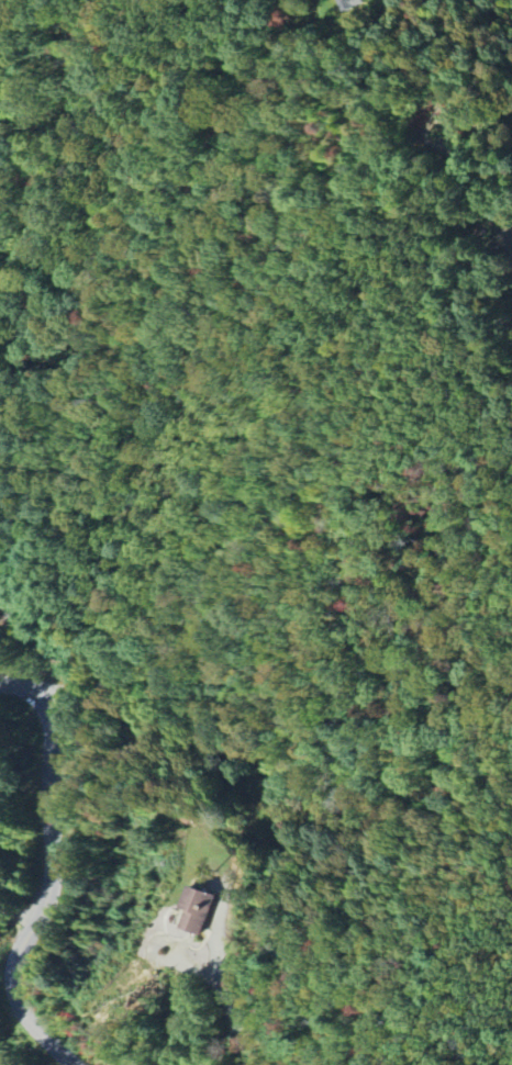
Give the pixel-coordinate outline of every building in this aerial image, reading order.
[(177,909),(184,912),(177,929),(198,937),(214,896),(186,885),(177,909)]
